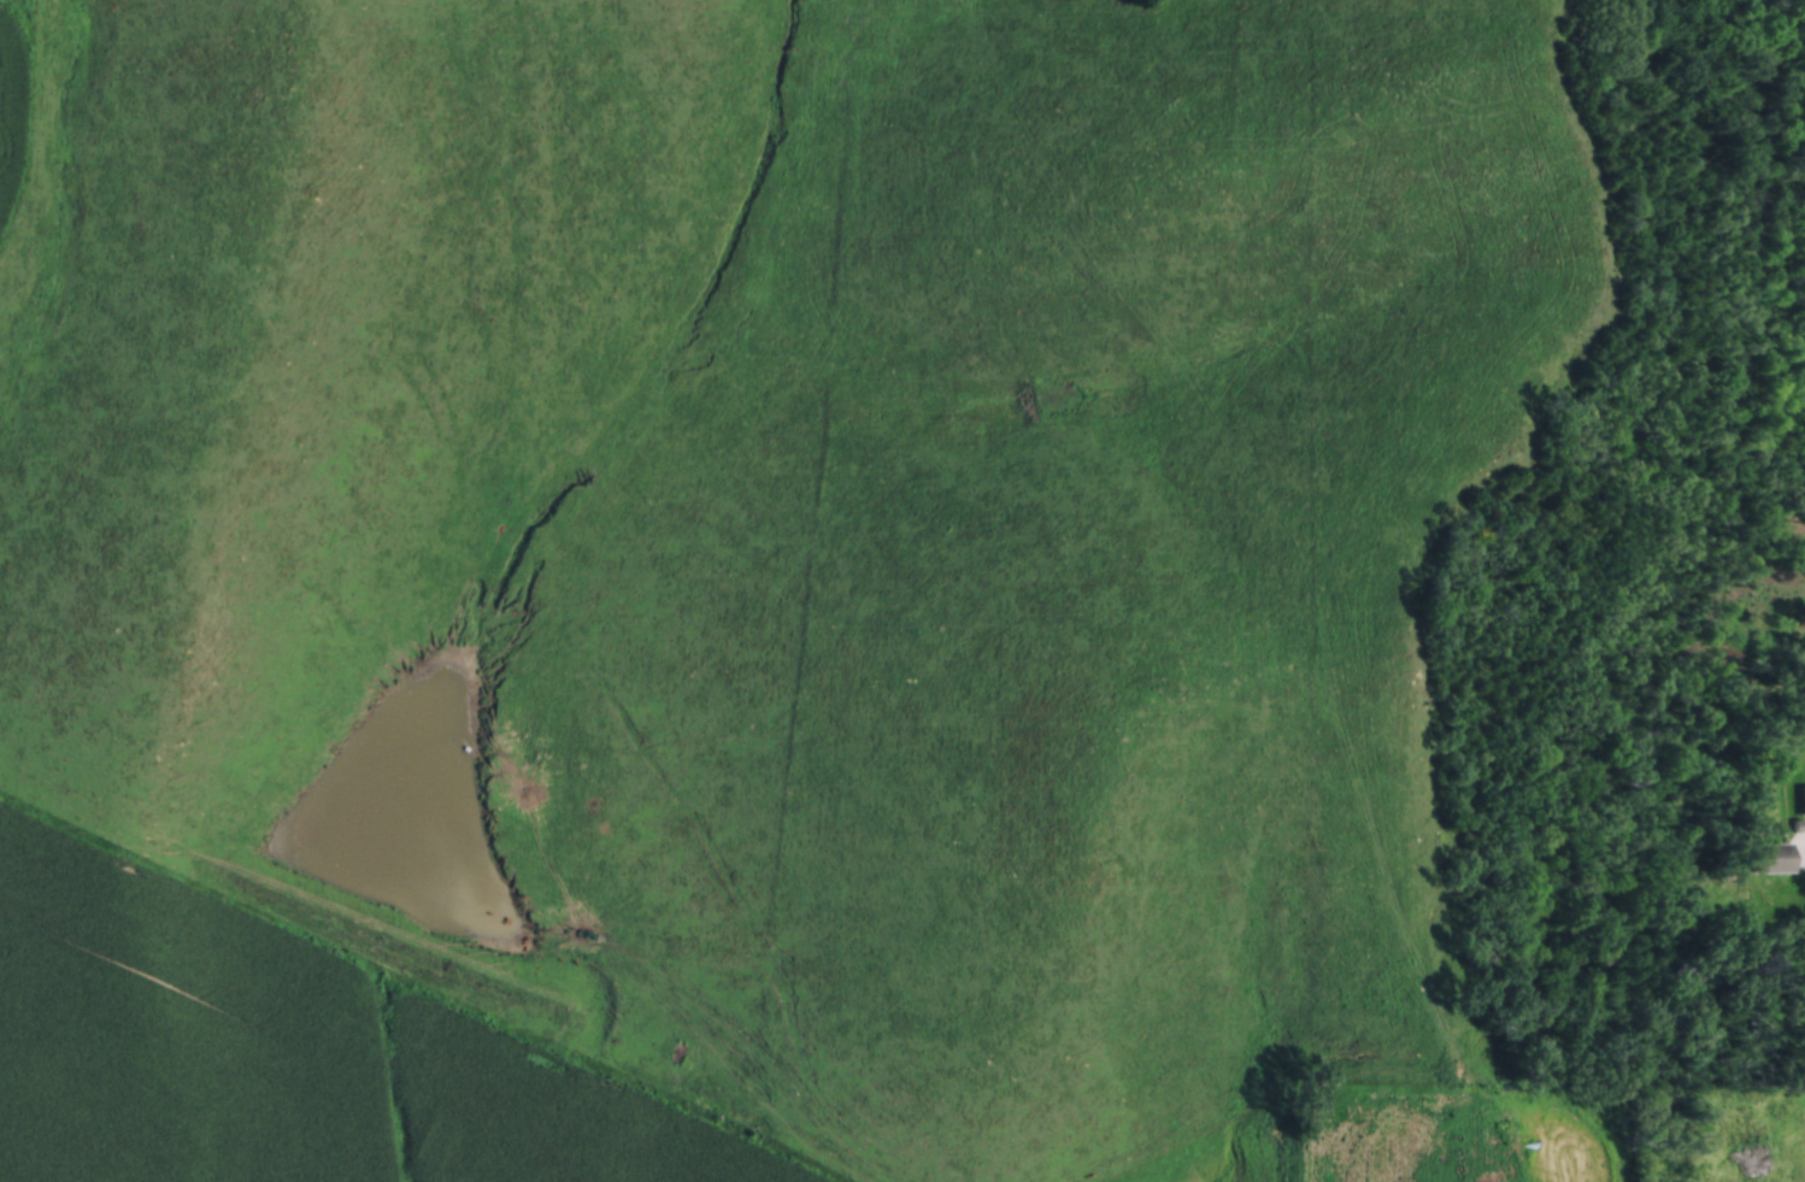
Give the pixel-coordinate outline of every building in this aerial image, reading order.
[(1794,837),(1756,837),(1756,866),(1794,866),(1794,837)]
